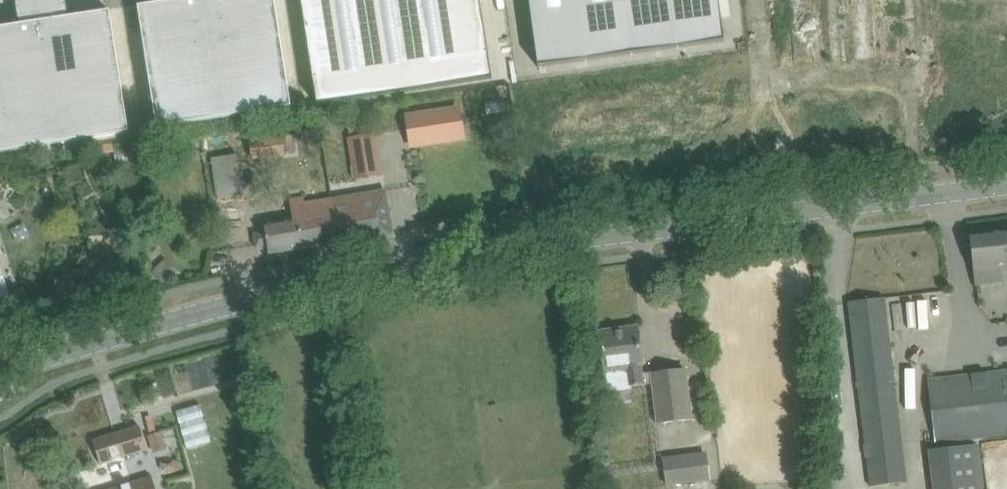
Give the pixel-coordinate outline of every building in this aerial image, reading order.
[(61,144),(40,0),(15,0),(19,27),(0,30),(0,153),(61,144)] [(61,144),(129,133),(110,11),(103,12),(103,14),(69,19),(66,0),(40,0),(61,144)] [(138,7),(157,129),(224,118),(206,0),(185,0),(185,1),(145,7),(145,6),(138,7)] [(224,118),(292,108),(275,0),(206,0),(224,118)] [(316,105),(492,78),(480,0),(300,0),(316,105)] [(538,67),(724,41),(718,0),(528,0),(538,67)] [(916,0),(825,0),(826,61),(917,59),(916,0)] [(423,117),(427,141),(463,136),(459,112),(423,117)] [(286,134),(254,139),(257,160),(289,156),(286,134)] [(212,159),(219,204),(222,224),(246,220),(242,192),(236,155),(212,159)] [(382,174),(380,161),(363,164),(366,177),(382,174)] [(385,190),(331,199),(339,243),(340,242),(339,235),(352,233),(353,240),(393,234),(385,190)] [(339,243),(331,199),(305,204),(304,198),(290,200),(292,218),(264,223),(265,233),(254,235),(256,247),(267,245),(269,254),(303,249),(339,243)] [(969,236),(975,285),(1005,281),(1003,266),(1006,266),(1006,231),(969,236)] [(95,276),(95,279),(96,283),(97,286),(100,289),(103,291),(106,292),(109,293),(113,293),(116,292),(119,290),(122,288),(124,285),(125,281),(125,278),(125,274),(124,271),(122,268),(120,266),(117,264),(113,263),(110,262),(106,263),(103,264),(100,266),(98,269),(96,272),(95,276)] [(11,298),(9,292),(4,277),(0,278),(0,301),(11,298)] [(52,296),(66,302),(75,284),(61,278),(52,296)] [(85,290),(79,292),(82,302),(92,298),(91,293),(85,290)] [(849,303),(851,323),(872,486),(908,481),(884,298),(849,303)] [(629,385),(631,385),(653,382),(657,422),(690,418),(684,369),(652,373),(652,376),(642,377),(640,364),(642,364),(640,349),(638,330),(599,334),(602,354),(604,377),(628,381),(629,385)] [(935,442),(1006,434),(1006,368),(927,378),(935,442)] [(94,441),(100,464),(149,451),(142,427),(94,441)] [(150,436),(154,450),(164,447),(160,433),(150,436)] [(978,444),(928,450),(933,488),(984,488),(978,444)] [(686,482),(684,456),(662,458),(663,470),(665,485),(686,482)] [(599,472),(600,482),(614,480),(613,470),(599,472)] [(152,478),(117,488),(155,488),(152,478)]
